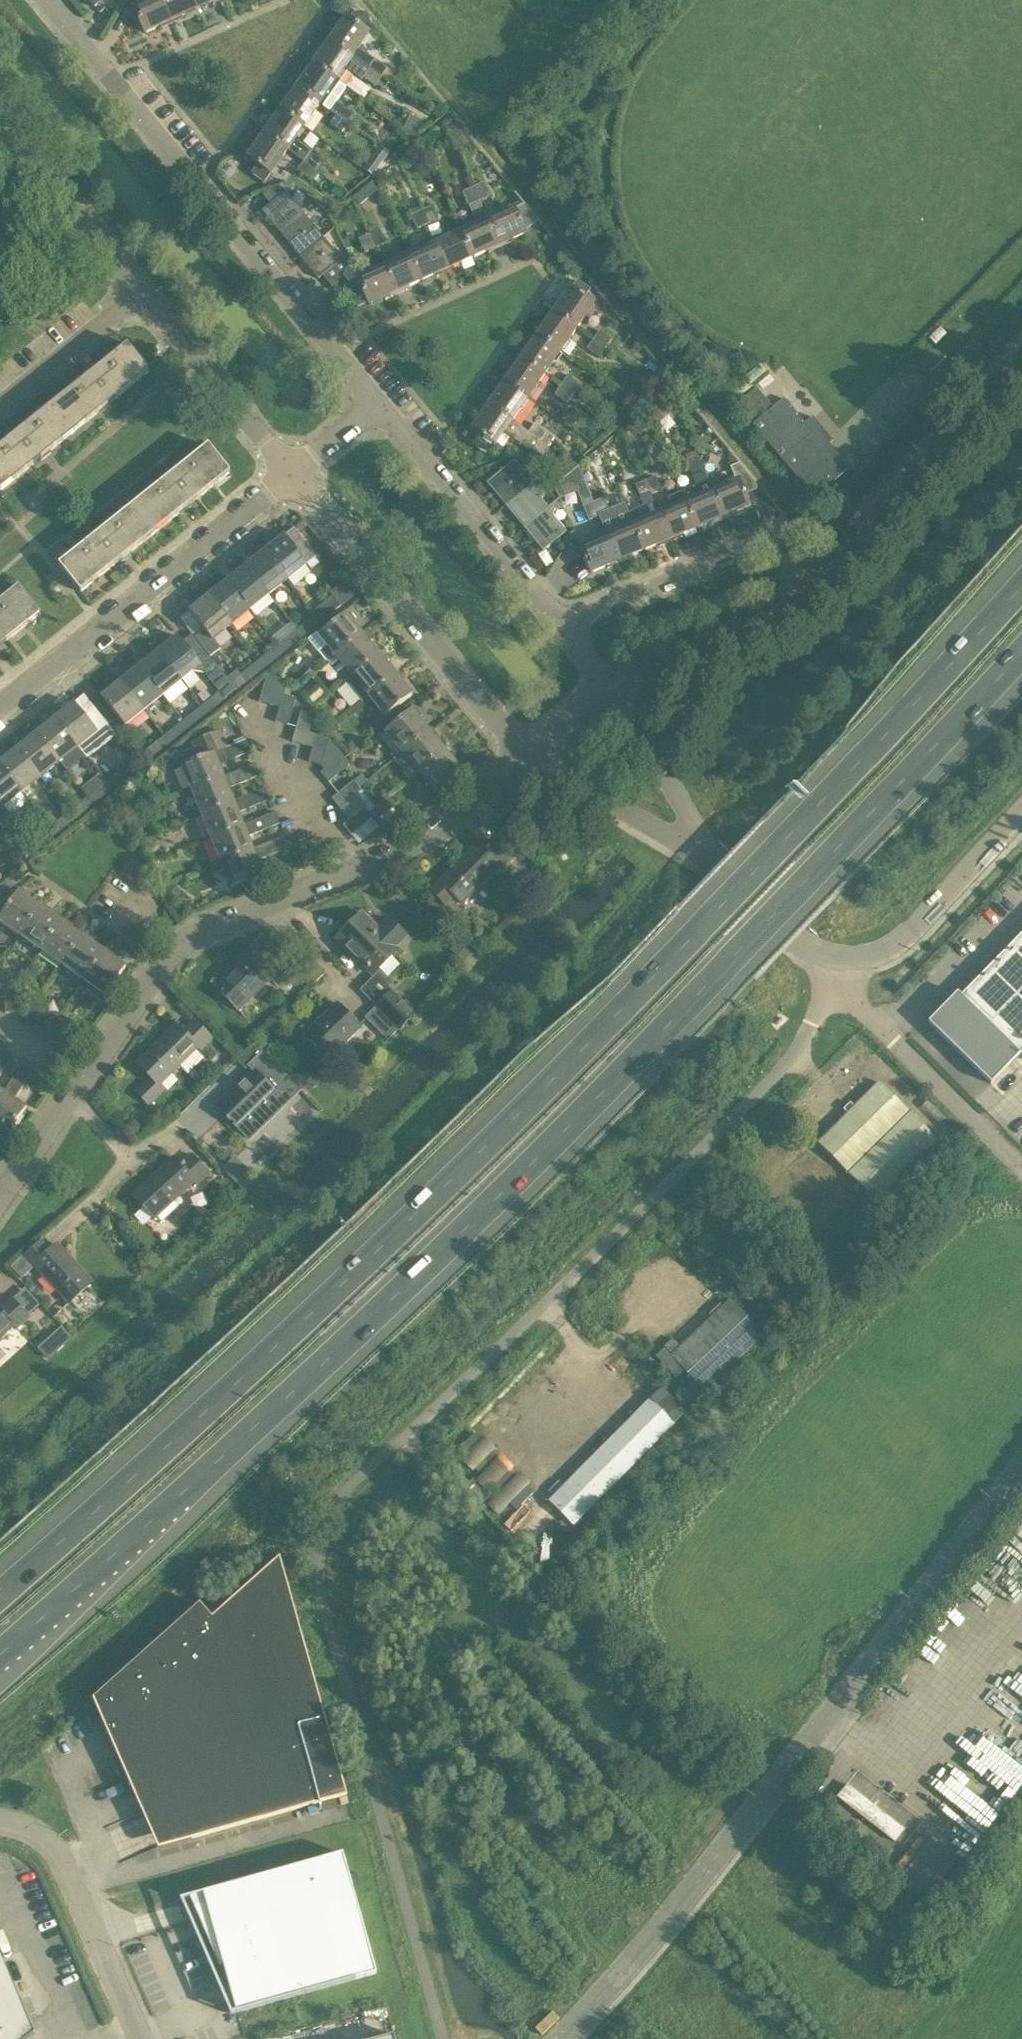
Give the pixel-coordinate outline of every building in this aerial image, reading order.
[(94,8),(104,0),(87,0),(94,8)] [(130,1),(144,33),(171,21),(161,0),(131,0),(130,1)] [(171,21),(197,10),(192,0),(161,0),(171,21)] [(197,10),(219,0),(192,0),(197,10)] [(99,14),(107,23),(114,10),(110,5),(99,14)] [(345,17),(328,40),(352,57),(353,57),(369,34),(368,33),(370,29),(370,27),(370,25),(369,22),(367,19),(365,16),(362,15),(359,15),(354,15),(351,17),(349,20),(345,17)] [(352,57),(328,40),(312,64),(336,80),(344,69),(361,80),(362,78),(375,87),(381,77),(369,68),(353,57),(352,57)] [(369,68),(381,77),(387,68),(375,59),(369,68)] [(312,64),(296,87),(319,104),(330,110),(329,111),(335,116),(348,125),(347,126),(355,131),(362,121),(335,102),(346,88),(336,80),(312,64)] [(296,87),(279,110),(303,127),(319,104),(296,87)] [(279,110),(263,133),(287,150),(303,161),(316,170),(322,161),(310,153),(311,151),(294,139),(303,127),(279,110)] [(348,125),(335,116),(329,124),(342,133),(347,126),(348,125)] [(287,150),(263,133),(246,157),(257,165),(251,174),(264,183),(287,150)] [(373,175),(379,167),(369,160),(363,168),(373,175)] [(303,161),(296,171),(309,180),(316,170),(303,161)] [(324,178),(315,172),(311,179),(319,185),(324,178)] [(463,180),(468,189),(472,188),(473,187),(476,186),(471,177),(467,178),(463,180)] [(483,183),(473,187),(479,202),(489,197),(483,183)] [(281,234),(304,215),(280,185),(262,195),(270,205),(262,211),(281,234)] [(476,224),(461,231),(473,258),(498,246),(486,220),(487,219),(479,202),(473,187),(462,192),(476,224)] [(359,206),(368,198),(362,190),(353,198),(359,206)] [(421,211),(426,225),(437,220),(430,206),(421,211)] [(513,208),(487,219),(486,220),(498,246),(525,235),(513,208)] [(426,225),(421,211),(410,215),(416,229),(426,225)] [(323,237),(304,215),(281,234),(299,256),(323,237)] [(368,234),(374,248),(385,243),(374,220),(364,225),(368,234)] [(473,258),(461,231),(435,243),(447,270),(473,258)] [(374,248),(368,234),(358,239),(364,253),(374,248)] [(341,260),(323,237),(299,256),(318,279),(322,276),(341,260)] [(435,243),(409,255),(421,281),(447,270),(435,243)] [(348,254),(341,260),(322,276),(335,292),(343,277),(350,264),(352,261),(348,254)] [(421,281),(409,255),(383,266),(395,293),(421,281)] [(395,293),(383,266),(356,278),(357,280),(344,286),(346,290),(345,290),(348,296),(348,295),(345,302),(352,306),(352,305),(353,306),(355,305),(356,308),(365,304),(364,301),(366,300),(368,305),(395,293)] [(577,328),(593,305),(584,298),(589,290),(576,281),(571,289),(569,288),(553,311),(577,328)] [(553,311),(536,334),(561,351),(577,328),(553,311)] [(599,331),(592,340),(605,349),(612,339),(599,331)] [(561,351),(536,334),(520,357),(545,374),(561,351)] [(605,349),(592,340),(586,349),(598,358),(605,349)] [(52,405),(74,432),(149,372),(127,345),(52,405)] [(545,374),(520,357),(504,380),(528,397),(545,374)] [(667,377),(657,371),(651,381),(660,387),(667,377)] [(566,376),(560,386),(573,395),(579,385),(566,376)] [(504,380),(488,404),(512,421),(528,397),(504,380)] [(573,395),(560,386),(554,395),(567,404),(573,395)] [(833,441),(812,417),(812,418),(805,425),(784,400),(784,399),(773,408),(756,388),(737,403),(753,424),(752,424),(813,498),(849,469),(829,444),(833,441)] [(656,424),(670,413),(660,402),(647,413),(656,424)] [(512,421),(488,404),(471,428),(481,436),(476,443),(490,453),(504,433),(520,444),(522,442),(542,456),(549,447),(540,441),(528,432),(512,421)] [(52,405),(0,447),(0,491),(74,432),(52,405)] [(528,432),(540,441),(547,432),(534,423),(528,432)] [(208,446),(133,506),(155,533),(229,473),(208,446)] [(696,486),(681,493),(696,529),(722,518),(711,491),(695,451),(684,455),(687,462),(686,463),(692,477),(693,477),(696,486)] [(505,506),(529,486),(520,475),(524,472),(515,460),(512,461),(486,483),(505,506)] [(736,480),(711,491),(722,518),(749,507),(744,496),(758,490),(754,481),(739,463),(730,467),(736,480)] [(560,473),(562,490),(584,487),(582,470),(560,473)] [(651,494),(645,480),(643,481),(640,473),(631,477),(640,499),(651,494)] [(541,476),(529,486),(505,506),(524,528),(547,509),(538,497),(549,483),(541,476)] [(655,476),(645,480),(651,494),(661,490),(655,476)] [(671,507),(658,513),(670,540),(696,529),(681,493),(666,498),(671,507)] [(593,502),(598,517),(609,512),(603,498),(593,502)] [(559,499),(547,509),(524,528),(542,551),(566,532),(549,511),(554,508),(556,511),(563,506),(562,503),(559,499)] [(598,517),(593,502),(582,507),(588,521),(598,517)] [(155,533),(133,506),(58,565),(80,592),(155,533)] [(670,540),(658,513),(632,524),(644,551),(670,540)] [(632,524),(606,535),(618,562),(644,551),(632,524)] [(265,551),(288,580),(307,565),(307,564),(315,557),(316,558),(317,557),(293,528),(292,529),(293,529),(284,536),(265,551)] [(618,562),(606,535),(579,546),(591,573),(618,562)] [(265,551),(246,566),(269,595),(288,580),(265,551)] [(269,595),(246,566),(227,581),(250,610),(269,595)] [(227,581),(208,596),(231,625),(250,610),(227,581)] [(0,602),(0,646),(40,614),(18,587),(0,602)] [(231,625),(208,596),(189,611),(204,630),(194,638),(209,657),(220,649),(213,640),(231,625)] [(332,596),(313,611),(322,621),(340,606),(332,596)] [(322,621),(313,611),(312,612),(314,615),(296,629),(303,637),(320,623),(320,622),(322,621)] [(335,656),(362,634),(345,613),(318,636),(326,645),(318,652),(327,662),(335,656)] [(303,637),(296,629),(292,624),(273,639),(277,645),(283,653),(303,637)] [(362,634),(335,656),(351,676),(378,654),(362,634)] [(236,690),(226,678),(214,663),(202,661),(199,664),(177,636),(158,651),(181,680),(193,671),(194,672),(204,673),(219,691),(225,698),(236,690)] [(283,653),(277,645),(258,660),(264,668),(283,653)] [(158,651),(139,667),(162,696),(181,680),(158,651)] [(395,674),(378,654),(351,676),(368,697),(395,674)] [(238,670),(226,678),(236,690),(245,683),(264,668),(258,660),(241,674),(238,670)] [(162,696),(139,667),(120,682),(143,711),(162,696)] [(395,674),(368,697),(385,717),(412,695),(395,674)] [(271,705),(278,678),(267,675),(259,702),(271,705)] [(278,678),(271,705),(280,708),(283,695),(287,681),(278,678)] [(143,711),(120,682),(101,697),(124,726),(143,711)] [(219,691),(203,705),(209,712),(225,699),(225,698),(219,691)] [(295,699),(283,695),(280,708),(275,722),(287,725),(295,699)] [(95,709),(85,717),(74,703),(55,718),(78,748),(107,724),(95,709)] [(203,705),(182,721),(188,729),(209,712),(203,705)] [(401,752),(428,730),(411,710),(384,732),(401,752)] [(300,715),(292,742),(304,746),(308,733),(312,718),(300,715)] [(55,718),(36,734),(59,763),(78,748),(55,718)] [(182,721),(163,736),(170,744),(188,729),(182,721)] [(428,730),(401,752),(418,773),(445,750),(428,730)] [(192,742),(194,748),(181,753),(186,764),(181,766),(191,791),(224,778),(223,777),(218,765),(250,752),(245,740),(227,748),(220,731),(192,742)] [(313,748),(316,735),(308,733),(304,746),(313,748)] [(36,734),(17,749),(40,778),(59,763),(36,734)] [(313,748),(309,762),(321,766),(329,739),(316,735),(313,748)] [(170,744),(163,736),(144,751),(151,759),(170,744)] [(17,749),(0,762),(0,766),(22,793),(40,778),(17,749)] [(445,750),(418,773),(435,793),(462,771),(445,750)] [(342,755),(320,773),(328,783),(350,765),(342,755)] [(174,767),(166,757),(152,769),(160,779),(174,767)] [(255,764),(223,777),(224,778),(191,791),(201,815),(234,802),(233,801),(228,789),(260,776),(255,764)] [(0,766),(0,805),(2,808),(22,793),(0,766)] [(125,767),(106,782),(112,790),(131,775),(125,767)] [(361,791),(353,781),(332,799),(339,809),(361,791)] [(106,782),(87,797),(93,805),(112,790),(106,782)] [(234,802),(201,815),(211,839),(243,826),(243,825),(238,813),(270,800),(265,788),(233,801),(234,802)] [(361,791),(339,809),(349,821),(365,808),(369,813),(375,808),(361,791)] [(87,797),(68,812),(75,820),(93,805),(87,797)] [(384,813),(379,806),(371,812),(377,819),(384,813)] [(365,808),(349,821),(343,826),(351,835),(373,818),(369,813),(365,808)] [(68,812),(50,827),(56,835),(75,820),(68,812)] [(243,826),(211,839),(221,863),(253,850),(248,837),(279,824),(275,813),(243,825),(243,826)] [(56,835),(50,827),(31,842),(20,829),(9,838),(26,858),(36,850),(36,851),(56,835)] [(253,850),(221,863),(231,888),(263,875),(263,874),(262,874),(257,861),(289,848),(284,836),(253,850)] [(514,857),(496,838),(485,849),(478,842),(430,890),(445,905),(453,896),(461,904),(499,865),(503,868),(514,857)] [(0,897),(19,882),(13,875),(0,885),(0,897)] [(42,903),(39,907),(28,898),(30,895),(21,888),(18,892),(0,917),(0,922),(20,936),(42,903)] [(51,910),(42,903),(20,936),(41,951),(64,918),(63,918),(61,922),(49,913),(51,910)] [(377,931),(361,914),(337,938),(373,975),(397,951),(395,948),(406,937),(389,920),(377,931)] [(64,918),(41,951),(62,966),(85,933),(84,933),(82,937),(70,928),(73,925),(64,918)] [(488,933),(481,926),(472,933),(479,941),(488,933)] [(94,940),(85,933),(62,966),(84,981),(106,948),(103,952),(91,943),(94,940)] [(960,997),(957,994),(928,1023),(990,1084),(1021,1052),(1021,934),(960,997)] [(462,937),(452,948),(466,961),(476,950),(462,937)] [(106,948),(84,981),(106,995),(125,967),(124,966),(124,967),(113,958),(115,955),(106,948)] [(270,979),(247,955),(246,956),(247,957),(216,988),(215,986),(215,987),(238,1011),(270,979)] [(18,1013),(17,985),(4,985),(5,1013),(18,1013)] [(278,991),(288,1001),(295,995),(286,985),(278,991)] [(391,992),(376,1006),(399,1029),(414,1015),(391,992)] [(39,1028),(39,1027),(39,999),(26,1000),(27,1028),(39,1028)] [(327,1058),(360,1027),(344,1010),(343,1010),(337,1004),(305,1035),(327,1058)] [(399,1029),(376,1006),(365,1018),(387,1041),(399,1029)] [(48,1016),(48,1043),(60,1043),(60,1015),(48,1016)] [(194,1021),(191,1023),(183,1031),(176,1024),(136,1064),(150,1078),(136,1092),(148,1105),(163,1090),(159,1085),(197,1047),(201,1051),(212,1040),(194,1021)] [(245,1070),(249,1065),(254,1070),(216,1107),(238,1129),(275,1092),(274,1092),(288,1078),(273,1063),(274,1062),(254,1042),(236,1060),(245,1070)] [(0,1052),(0,1074),(12,1057),(2,1050),(0,1052)] [(326,1059),(304,1079),(313,1089),(335,1069),(326,1059)] [(26,1108),(25,1107),(25,1108),(14,1100),(33,1072),(23,1064),(3,1093),(0,1098),(0,1146),(26,1108)] [(877,1204),(938,1143),(878,1083),(817,1143),(877,1204)] [(209,1174),(191,1155),(180,1165),(174,1158),(132,1196),(154,1219),(194,1182),(197,1185),(209,1174)] [(242,1190),(248,1184),(242,1177),(247,1171),(235,1158),(222,1170),(242,1190)] [(92,1282),(56,1244),(49,1250),(41,1242),(22,1259),(31,1270),(35,1266),(68,1303),(92,1282)] [(14,1325),(17,1329),(29,1318),(12,1298),(0,1309),(0,1337),(14,1325)] [(730,1300),(671,1356),(704,1391),(764,1336),(730,1300)] [(61,1328),(37,1350),(47,1362),(71,1339),(61,1328)] [(674,1424),(649,1400),(550,1499),(574,1524),(674,1424)] [(490,1497),(474,1479),(464,1488),(480,1506),(490,1497)] [(143,1812),(174,1798),(192,1839),(347,1795),(280,1558),(104,1715),(101,1717),(110,1739),(133,1790),(143,1812)] [(837,1788),(856,1809),(851,1814),(831,1793),(820,1804),(869,1857),(881,1846),(855,1818),(860,1813),(886,1841),(897,1830),(848,1777),(837,1788)] [(339,1798),(341,1805),(349,1803),(347,1796),(339,1798)] [(889,1873),(921,1896),(950,1856),(917,1833),(889,1873)] [(220,1968),(223,1966),(236,2012),(230,2013),(230,2015),(376,1974),(343,1854),(203,1893),(180,1899),(181,1901),(190,1898),(220,1968)] [(0,1963),(0,2004),(15,1992),(2,1961),(0,1963)] [(0,2004),(0,2038),(26,2038),(34,2033),(20,1999),(19,2000),(15,1992),(0,2004)]
